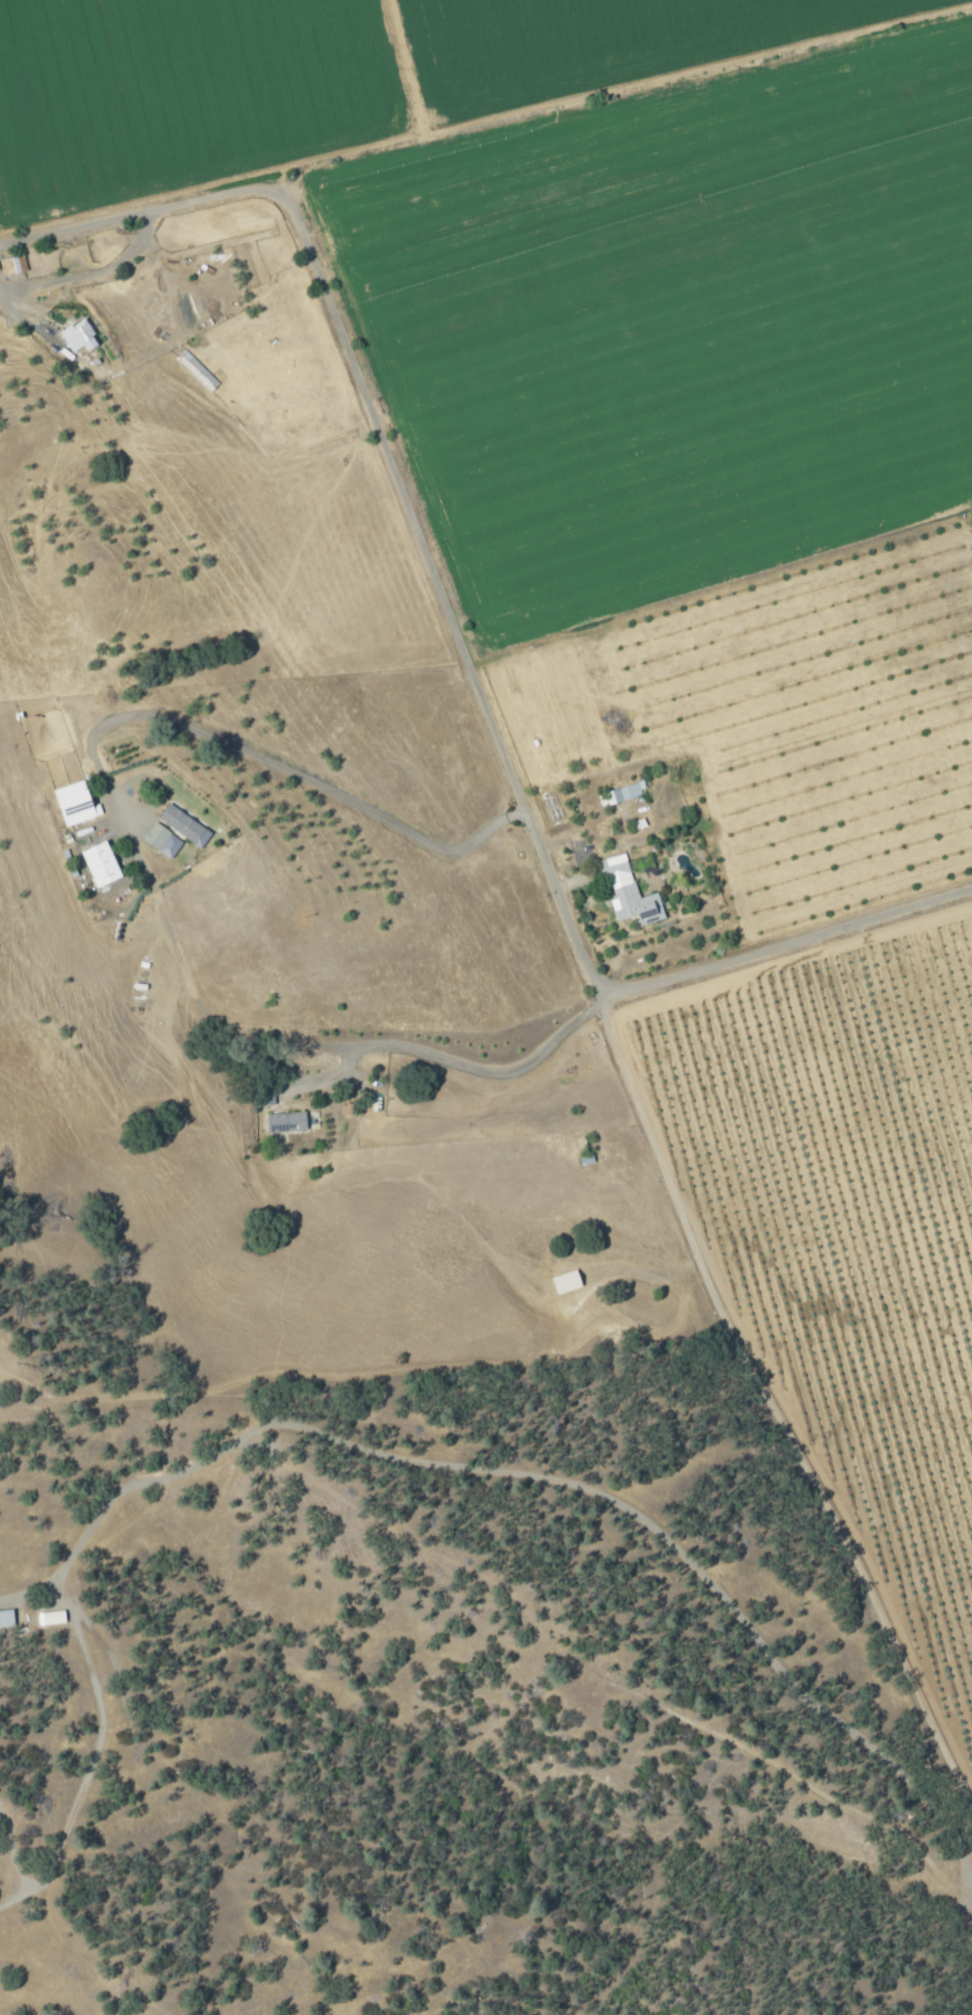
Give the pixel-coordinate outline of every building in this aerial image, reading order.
[(0,258),(2,274),(24,271),(22,255),(0,258)] [(83,344),(87,350),(100,343),(84,316),(60,331),(72,351),(83,344)] [(53,789),(65,827),(102,814),(98,803),(93,805),(83,780),(53,789)] [(647,792),(643,780),(606,791),(609,803),(647,792)] [(157,818),(194,844),(204,828),(168,803),(157,818)] [(155,822),(170,832),(158,851),(142,841),(143,839),(141,838),(148,829),(149,829),(155,822)] [(80,851),(96,887),(122,875),(105,839),(80,851)] [(631,855),(647,905),(662,900),(670,923),(648,930),(644,918),(624,924),(616,901),(622,902),(609,862),(631,855)] [(267,1114),(269,1131),(308,1128),(305,1110),(267,1114)] [(558,1292),(584,1284),(579,1267),(553,1276),(558,1292)] [(13,1607),(0,1609),(0,1625),(14,1624),(13,1607)]
